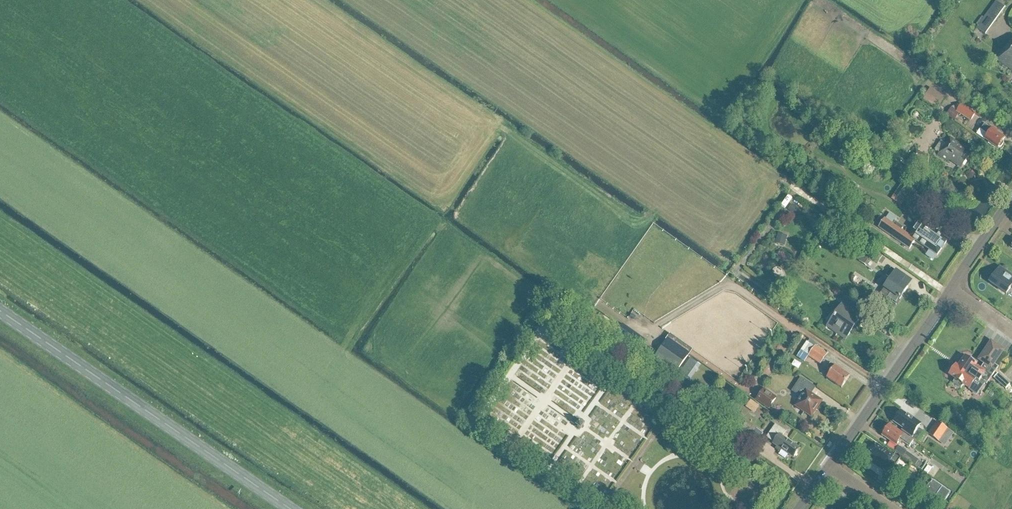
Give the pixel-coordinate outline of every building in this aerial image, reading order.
[(987,36),(1006,9),(996,1),(977,28),(987,36)] [(1011,44),(1010,43),(997,62),(1011,72),(1011,42),(1011,44)] [(931,87),(924,97),(939,107),(946,96),(931,87)] [(956,112),(959,114),(971,122),(976,114),(961,105),(957,111),(956,112)] [(956,112),(957,111),(951,108),(946,116),(955,121),(959,114),(956,112)] [(992,130),(985,125),(981,130),(988,135),(985,140),(998,149),(998,148),(1001,148),(1003,145),(1002,143),(1005,139),(997,134),(998,132),(993,128),(992,130)] [(898,138),(892,148),(902,155),(909,145),(898,138)] [(971,154),(950,139),(946,145),(941,141),(935,150),(939,153),(938,155),(948,162),(949,160),(961,168),(971,154)] [(918,165),(924,155),(916,150),(915,147),(907,159),(918,165)] [(901,181),(892,199),(903,205),(904,201),(910,204),(918,190),(901,181)] [(910,237),(916,241),(937,256),(947,241),(935,232),(938,229),(923,219),(910,237)] [(903,228),(895,223),(893,225),(885,220),(879,229),(910,250),(916,241),(910,237),(901,231),(903,228)] [(776,241),(785,244),(788,235),(779,232),(776,241)] [(870,248),(859,262),(866,267),(871,261),(878,265),(883,257),(870,248)] [(906,278),(906,277),(897,271),(896,272),(891,268),(886,276),(891,280),(885,289),(891,294),(891,295),(889,297),(897,303),(899,298),(900,299),(908,287),(906,285),(909,280),(906,278)] [(1004,271),(1001,276),(997,273),(989,283),(1006,294),(1011,287),(1011,288),(1011,277),(1004,271)] [(846,339),(860,318),(858,317),(862,311),(846,300),(829,324),(839,331),(838,333),(846,339)] [(674,377),(691,353),(669,338),(652,361),(674,377)] [(964,385),(973,392),(974,392),(978,386),(984,391),(988,386),(986,384),(998,368),(994,365),(1003,351),(991,342),(978,360),(984,364),(980,369),(975,366),(969,361),(968,358),(963,358),(964,362),(959,369),(956,367),(955,369),(953,368),(950,373),(951,374),(950,376),(956,380),(953,384),(961,389),(964,385)] [(820,365),(828,354),(816,346),(808,357),(820,365)] [(701,366),(690,359),(679,375),(690,382),(701,366)] [(830,364),(827,369),(831,372),(826,379),(841,389),(850,377),(835,367),(834,367),(830,364)] [(1005,390),(1010,385),(998,374),(994,379),(1005,390)] [(811,416),(820,402),(810,395),(815,389),(801,380),(793,392),(802,399),(797,406),(811,416)] [(769,409),(776,399),(764,391),(757,401),(769,409)] [(755,414),(760,406),(751,400),(746,408),(755,414)] [(897,418),(894,422),(903,429),(902,431),(911,438),(921,424),(908,415),(907,416),(901,412),(900,414),(898,413),(896,417),(897,418)] [(581,429),(584,424),(579,420),(575,417),(571,422),(575,426),(576,425),(581,429)] [(760,445),(763,440),(754,433),(757,428),(746,421),(740,431),(760,445)] [(940,443),(949,430),(937,422),(928,435),(940,443)] [(794,458),(798,453),(797,452),(799,449),(782,438),(786,432),(776,425),(767,438),(782,449),(782,450),(794,458)] [(913,442),(890,426),(883,436),(896,446),(900,440),(910,447),(913,442)] [(876,445),(870,454),(876,459),(872,464),(889,476),(901,458),(895,454),(894,457),(876,445)] [(910,453),(920,459),(924,453),(914,446),(910,453)] [(919,460),(899,447),(895,452),(915,465),(918,461),(919,460)] [(933,481),(923,494),(941,507),(950,493),(933,481)]
